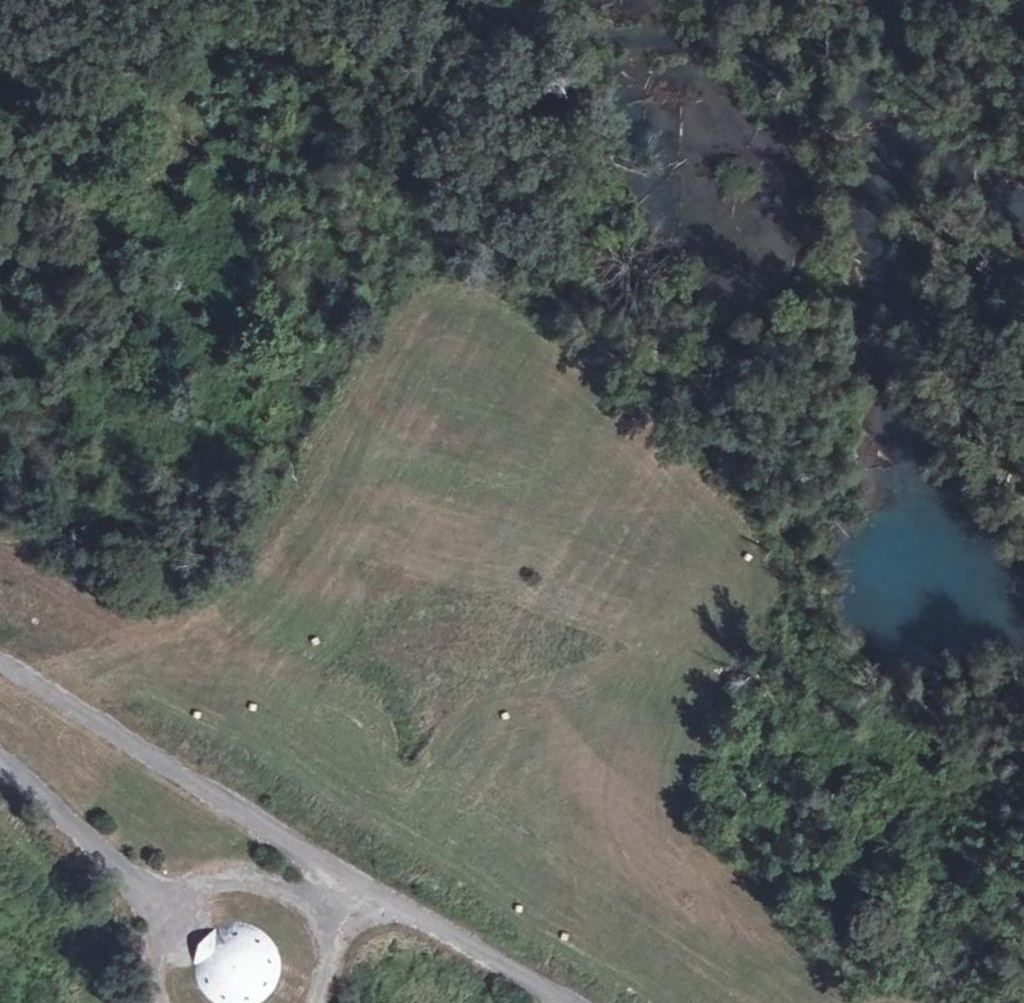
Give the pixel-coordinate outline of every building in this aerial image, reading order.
[(272,994),(281,980),(284,962),(280,945),(270,931),(255,922),(238,919),(221,923),(207,933),(198,947),(195,965),(199,982),(209,996),(220,1002),(259,1002),(272,994)]
